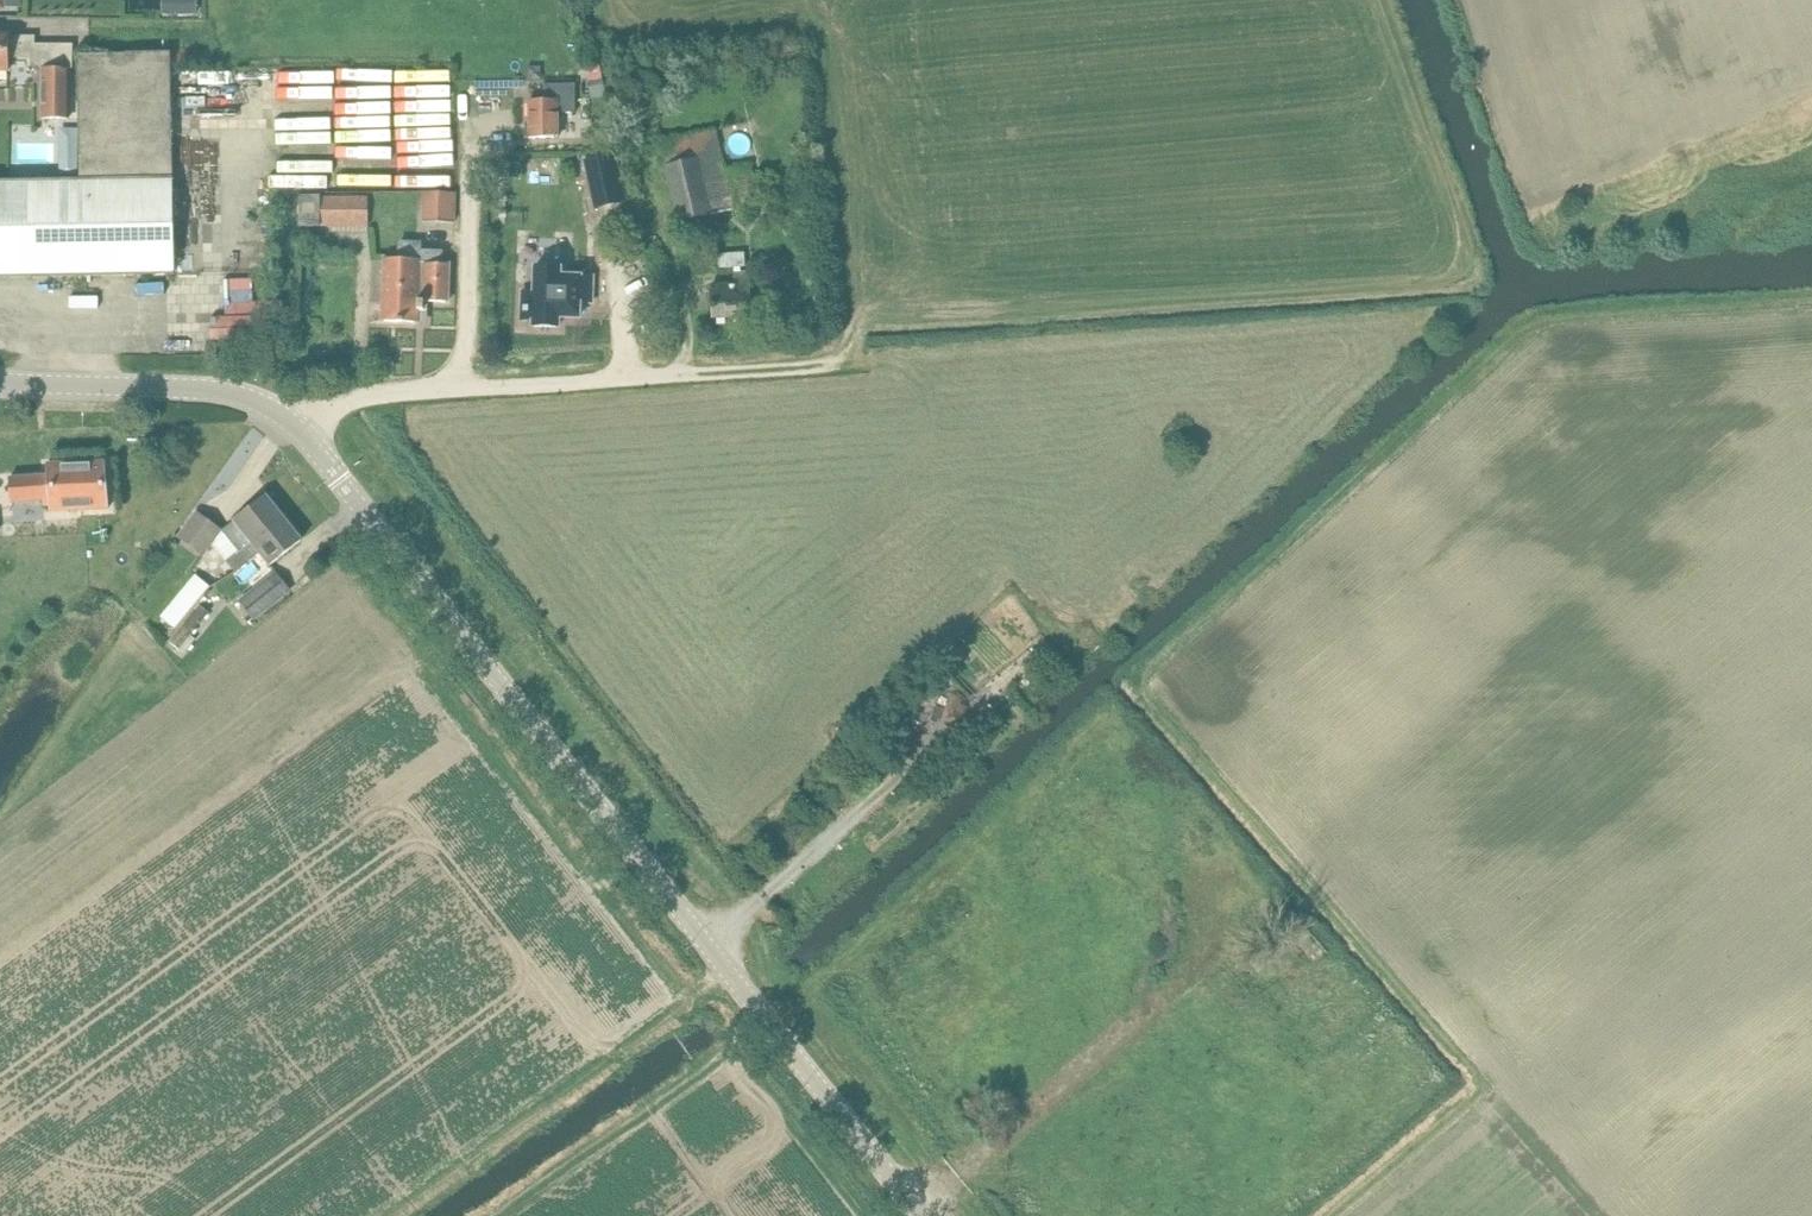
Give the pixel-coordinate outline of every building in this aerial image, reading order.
[(161,13),(195,13),(195,0),(161,0),(161,13)] [(70,67),(52,67),(52,63),(35,44),(35,38),(9,37),(9,35),(0,35),(0,71),(9,71),(9,58),(34,58),(42,67),(42,118),(69,118),(70,67)] [(173,275),(169,54),(78,55),(80,162),(81,180),(52,181),(0,182),(0,278),(173,275)] [(203,59),(201,97),(230,98),(231,60),(203,59)] [(235,59),(235,73),(264,75),(264,61),(235,59)] [(380,74),(380,60),(350,60),(350,75),(380,74)] [(529,138),(557,138),(557,115),(576,113),(576,83),(542,84),(543,100),(529,100),(529,138)] [(442,120),(444,148),(457,147),(456,119),(442,120)] [(204,152),(203,124),(193,124),(193,152),(204,152)] [(725,172),(715,130),(659,144),(678,224),(759,204),(750,166),(725,172)] [(255,151),(254,177),(265,177),(266,151),(255,151)] [(300,154),(300,167),(332,167),(332,154),(300,154)] [(613,156),(585,162),(596,208),(624,203),(613,156)] [(454,222),(454,193),(423,193),(423,222),(454,222)] [(322,227),(368,227),(368,197),(321,197),(321,196),(299,196),(299,227),(322,227)] [(266,203),(266,233),(278,233),(277,203),(266,203)] [(264,233),(264,204),(252,204),(253,234),(264,233)] [(615,224),(628,222),(625,204),(613,206),(615,224)] [(419,302),(420,252),(420,244),(399,243),(399,259),(384,259),(382,322),(416,323),(417,312),(427,312),(427,302),(419,302)] [(448,302),(449,264),(441,264),(441,252),(420,252),(419,302),(427,302),(448,302)] [(741,275),(740,268),(745,268),(744,253),(712,255),(713,269),(734,268),(734,275),(734,287),(709,289),(711,319),(751,317),(751,315),(767,314),(765,294),(750,295),(749,274),(741,275)] [(522,292),(521,320),(533,320),(532,327),(558,328),(559,317),(579,318),(580,302),(592,302),(593,277),(560,276),(561,268),(535,267),(534,293),(522,292)] [(275,305),(233,306),(234,329),(276,328),(275,305)] [(107,509),(106,485),(105,461),(46,465),(47,476),(9,479),(10,503),(43,501),(44,506),(48,505),(49,512),(107,509)] [(265,496),(223,530),(241,552),(283,518),(265,496)] [(212,544),(221,531),(196,512),(177,538),(202,557),(212,544)] [(269,566),(301,541),(283,518),(240,553),(249,563),(260,554),(269,566)] [(249,563),(240,553),(227,563),(235,574),(249,563)] [(252,620),(289,591),(277,575),(240,605),(252,620)] [(175,631),(210,587),(197,576),(162,620),(175,631)] [(179,651),(208,615),(199,608),(170,644),(179,651)]
